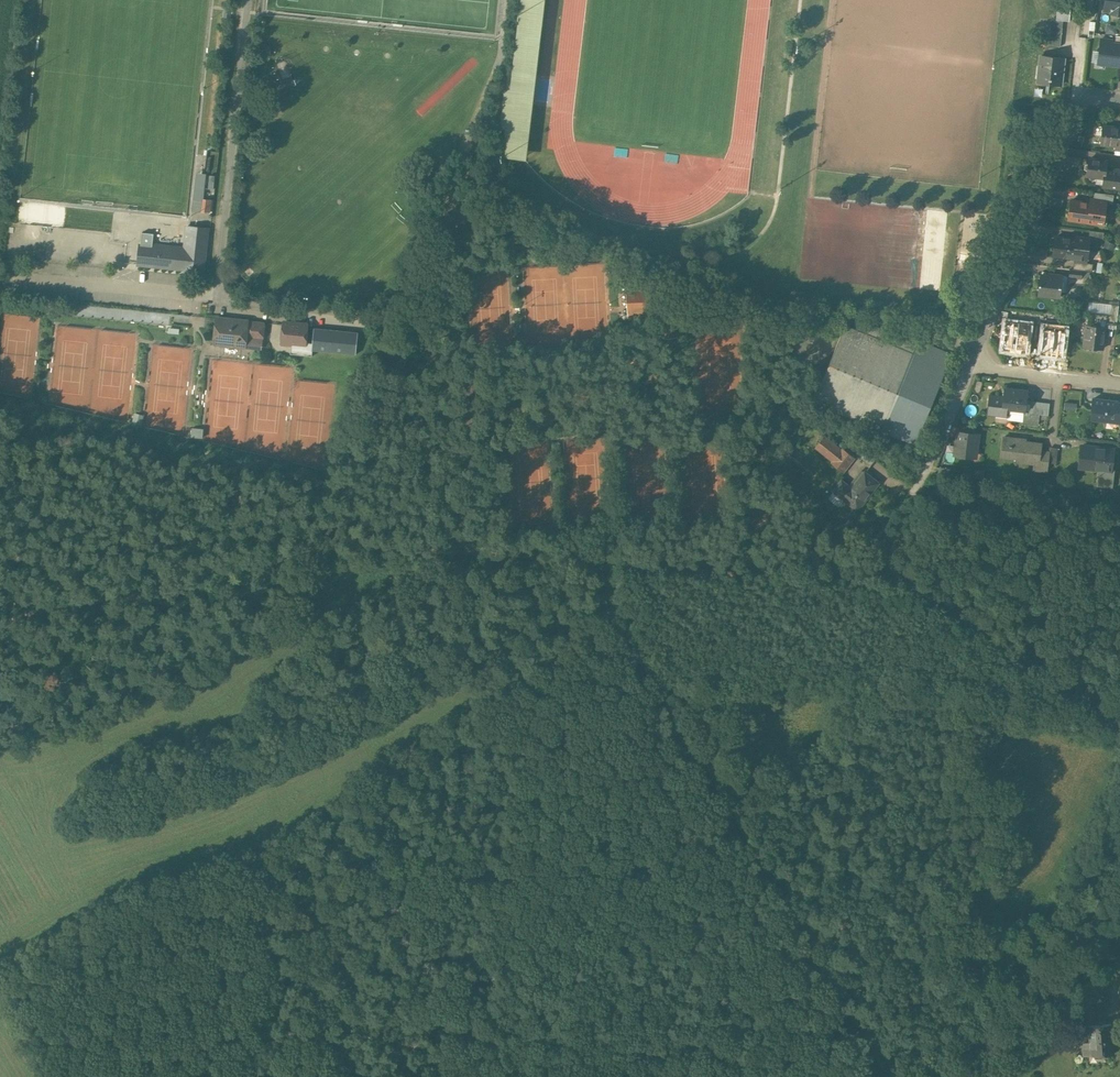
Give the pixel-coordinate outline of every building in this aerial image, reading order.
[(510,89),(504,93),(501,124),(505,130),(502,157),(521,159),(540,0),(521,0),(510,89)] [(1104,10),(1112,11),(1111,13),(1113,15),(1119,16),(1119,0),(1105,0),(1104,10)] [(1070,8),(1057,7),(1056,20),(1063,21),(1069,21),(1070,8)] [(1056,20),(1051,19),(1050,26),(1062,27),(1063,21),(1056,20)] [(1062,27),(1050,26),(1048,45),(1060,46),(1062,27)] [(1101,38),(1098,63),(1119,65),(1119,45),(1114,44),(1111,44),(1112,40),(1101,38)] [(1063,58),(1041,56),(1039,68),(1037,67),(1036,79),(1048,80),(1048,84),(1060,85),(1063,58)] [(1102,126),(1100,144),(1115,145),(1119,146),(1119,127),(1102,126)] [(618,146),(617,155),(630,156),(631,147),(618,146)] [(667,152),(666,160),(679,161),(680,153),(667,152)] [(1107,161),(1088,159),(1086,175),(1096,177),(1105,178),(1106,170),(1107,161)] [(1114,169),(1114,171),(1106,170),(1105,178),(1104,185),(1103,185),(1103,186),(1119,189),(1119,170),(1114,169)] [(1105,178),(1096,177),(1095,184),(1103,185),(1104,185),(1105,178)] [(1114,195),(1094,192),(1093,199),(1106,201),(1106,203),(1112,204),(1114,195)] [(1093,199),(1090,199),(1090,203),(1091,203),(1088,222),(1100,224),(1101,217),(1104,215),(1106,203),(1106,201),(1093,199)] [(210,201),(202,200),(201,210),(209,211),(210,201)] [(1090,203),(1071,200),(1068,219),(1088,222),(1091,203),(1090,203)] [(141,244),(139,264),(204,271),(208,228),(188,227),(186,249),(141,244)] [(1103,232),(1089,230),(1088,238),(1094,239),(1094,246),(1101,247),(1103,232)] [(1076,239),(1055,237),(1053,256),(1085,260),(1088,238),(1076,237),(1076,239)] [(1092,264),(1073,261),(1072,269),(1082,270),(1091,271),(1092,264)] [(1072,269),(1070,269),(1068,277),(1081,278),(1082,270),(1072,269)] [(1048,274),(1048,276),(1040,275),(1038,294),(1059,297),(1062,275),(1048,274)] [(649,285),(627,286),(629,316),(651,315),(649,285)] [(1118,305),(1111,305),(1109,322),(1116,323),(1118,305)] [(1107,314),(1087,312),(1086,325),(1105,327),(1105,321),(1106,322),(1107,314)] [(247,321),(217,318),(216,318),(214,341),(216,344),(245,347),(245,346),(246,337),(262,339),(263,338),(264,323),(249,321),(248,322),(247,321)] [(306,323),(285,321),(283,323),(281,342),(283,343),(304,345),(306,344),(307,325),(306,323)] [(909,341),(863,321),(859,331),(905,350),(909,341)] [(1002,350),(1015,351),(1018,322),(1006,321),(1002,350)] [(1030,323),(1018,322),(1015,351),(1027,352),(1030,323)] [(859,331),(845,325),(813,401),(883,431),(915,354),(905,350),(859,331)] [(1105,327),(1086,325),(1083,346),(1102,349),(1105,327)] [(1055,327),(1044,326),(1041,354),(1051,355),(1055,327)] [(1055,327),(1051,355),(1063,357),(1066,328),(1055,327)] [(358,334),(315,329),(312,351),(356,355),(358,334)] [(950,354),(910,338),(909,341),(905,350),(915,354),(945,366),(950,354)] [(915,354),(883,431),(915,444),(947,367),(945,366),(915,354)] [(1004,397),(990,396),(987,413),(1008,415),(1008,411),(1023,413),(1024,413),(1026,400),(1027,391),(1005,388),(1004,397)] [(1104,400),(1093,398),(1091,418),(1105,419),(1106,413),(1103,413),(1104,400)] [(1049,403),(1026,400),(1024,413),(1039,414),(1048,415),(1049,403)] [(1104,400),(1103,413),(1106,413),(1105,419),(1119,421),(1119,402),(1104,400)] [(1024,413),(1023,413),(1023,415),(1022,423),(1038,424),(1039,414),(1024,413)] [(978,434),(958,431),(955,451),(975,453),(978,434)] [(854,457),(843,448),(841,451),(824,437),(816,446),(833,460),(832,463),(842,471),(854,457)] [(1020,438),(1003,437),(1001,455),(1016,457),(1016,460),(1040,463),(1040,451),(1041,443),(1019,441),(1020,438)] [(833,460),(816,446),(811,452),(839,475),(842,471),(832,463),(833,460)] [(1114,450),(1081,446),(1079,457),(1080,457),(1079,466),(1098,468),(1111,470),(1111,468),(1114,450)] [(876,459),(865,451),(861,457),(871,465),(876,459)] [(1049,452),(1040,451),(1040,463),(1039,469),(1047,470),(1049,452)] [(1111,470),(1098,468),(1096,485),(1112,487),(1114,469),(1111,468),(1111,470)] [(864,472),(851,488),(841,481),(834,491),(857,509),(878,482),(864,472)] [(1074,1001),(1060,1015),(1068,1023),(1082,1009),(1074,1001)] [(1111,1024),(1088,1026),(1091,1054),(1114,1053),(1111,1024)]
